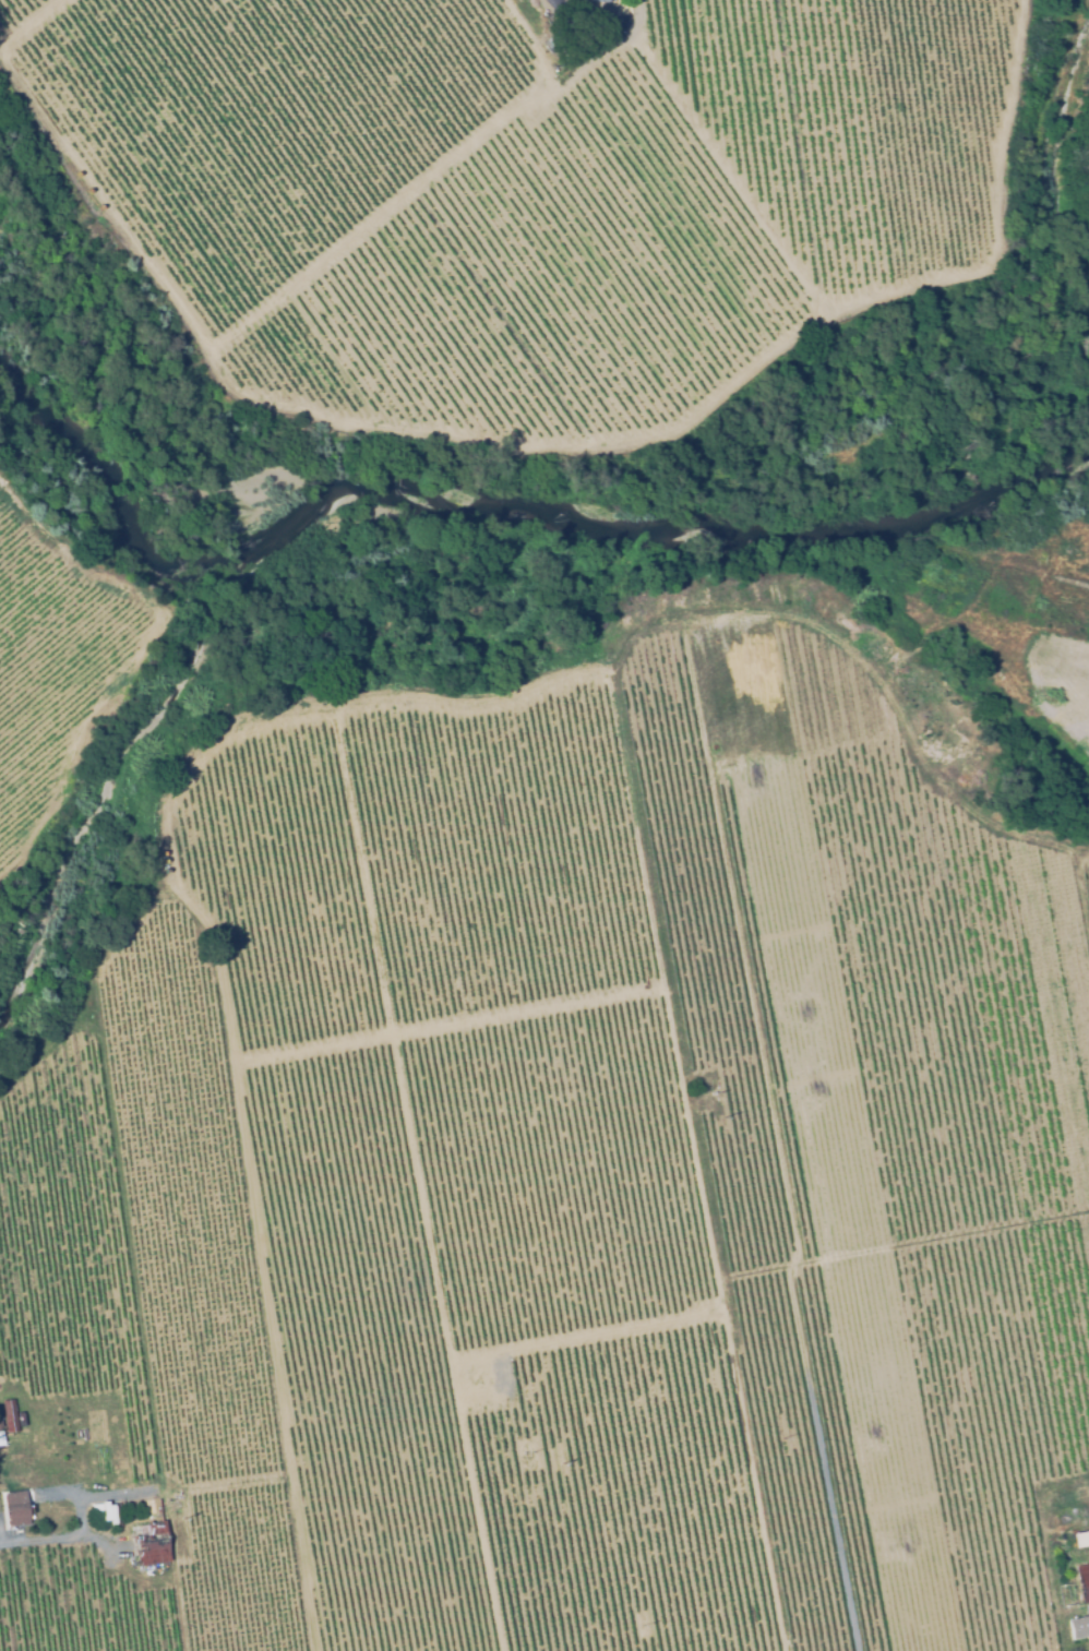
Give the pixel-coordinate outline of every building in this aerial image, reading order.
[(551,55),(541,43),(552,34),(561,45),(551,55)] [(3,1433),(0,1411),(0,1403),(11,1402),(15,1431),(3,1433)] [(8,1528),(3,1495),(22,1492),(27,1526),(8,1528)] [(135,1567),(131,1539),(143,1536),(142,1531),(137,1531),(136,1526),(161,1521),(168,1563),(135,1567)] [(1074,1567),(1088,1564),(1088,1603),(1085,1604),(1081,1604),(1080,1604),(1074,1567)] [(1084,1606),(1088,1605),(1088,1637),(1069,1641),(1065,1622),(1086,1617),(1084,1606)]
